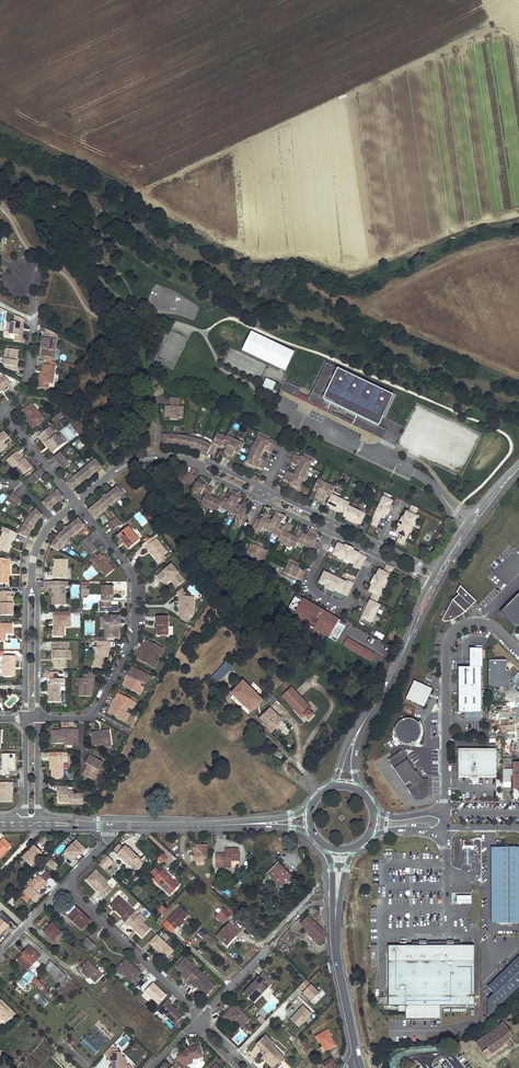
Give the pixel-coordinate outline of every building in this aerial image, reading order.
[(4,331),(4,336),(5,338),(15,339),(15,335),(22,336),(24,319),(15,315),(14,322),(11,322),(10,332),(4,331)] [(46,330),(42,355),(45,356),(44,360),(47,361),(54,362),(55,357),(58,335),(46,330)] [(251,331),(242,350),(286,371),(295,352),(251,331)] [(171,354),(170,356),(176,359),(185,338),(171,333),(167,345),(169,346),(167,352),(171,354)] [(6,348),(4,365),(10,366),(9,369),(17,370),(18,367),(16,366),(17,358),(18,350),(6,348)] [(40,377),(39,382),(38,387),(47,389),(48,384),(52,384),(55,362),(54,362),(47,361),(46,365),(43,365),(42,372),(42,378),(40,377)] [(336,368),(327,364),(309,401),(327,410),(326,412),(382,439),(387,430),(379,426),(393,395),(338,369),(338,370),(335,369),(336,368)] [(5,377),(2,380),(1,379),(0,380),(0,393),(11,384),(5,377)] [(277,392),(273,389),(276,383),(266,378),(262,388),(276,395),(277,392)] [(282,391),(296,398),(301,388),(287,382),(282,391)] [(164,393),(162,385),(146,389),(148,397),(164,393)] [(179,398),(171,398),(170,406),(168,406),(168,411),(166,411),(165,417),(183,418),(183,412),(181,412),(182,406),(178,406),(179,398)] [(32,403),(24,410),(30,417),(27,419),(34,427),(45,419),(32,403)] [(50,426),(38,435),(45,443),(47,442),(54,451),(64,443),(50,426)] [(4,449),(8,445),(8,444),(12,440),(5,431),(1,434),(0,436),(0,448),(4,449)] [(170,435),(167,435),(163,435),(163,444),(177,444),(186,446),(199,450),(208,454),(209,450),(211,445),(209,444),(206,443),(206,441),(201,439),(200,441),(197,440),(193,439),(194,437),(191,436),(190,438),(187,437),(179,435),(176,435),(176,433),(173,433),(170,433),(170,435)] [(222,436),(217,433),(211,445),(209,450),(214,452),(216,447),(217,445),(221,447),(222,445),(227,447),(226,449),(223,455),(227,457),(231,459),(234,453),(235,451),(239,453),(244,444),(239,442),(231,438),(227,436),(226,438),(222,436)] [(275,445),(267,441),(269,437),(260,433),(258,437),(256,441),(254,445),(252,449),(250,454),(248,458),(246,462),(244,466),(249,468),(253,470),(255,466),(263,470),(265,466),(267,461),(261,458),(259,458),(261,454),(263,450),(265,450),(271,453),(273,449),(275,445)] [(47,442),(45,443),(53,452),(54,451),(47,442)] [(18,451),(7,460),(10,464),(12,463),(15,467),(18,465),(25,474),(33,467),(26,459),(25,459),(23,461),(19,457),(21,455),(18,451)] [(54,457),(64,469),(66,468),(70,464),(60,452),(54,457)] [(314,458),(305,454),(303,458),(295,454),(291,463),(297,466),(299,466),(297,470),(295,475),(293,474),(287,471),(283,479),(291,483),(289,488),(293,490),(298,492),(300,488),(304,479),(306,475),(308,470),(312,463),(314,458)] [(65,482),(71,489),(78,483),(79,485),(87,479),(94,473),(101,467),(101,466),(95,460),(93,462),(90,464),(89,462),(87,464),(84,466),(86,468),(83,470),(81,472),(78,474),(76,475),(75,474),(72,476),(71,474),(69,476),(70,478),(67,480),(65,482)] [(40,468),(28,478),(34,484),(45,475),(40,468)] [(183,480),(192,485),(195,479),(194,475),(188,471),(183,480)] [(248,506),(243,504),(242,505),(241,507),(237,505),(238,503),(241,497),(237,495),(233,493),(230,499),(229,501),(225,499),(225,497),(226,495),(222,493),(219,499),(218,500),(214,498),(210,496),(211,495),(214,489),(210,486),(206,484),(205,486),(201,484),(202,483),(198,480),(193,490),(197,492),(201,494),(202,491),(206,493),(201,503),(205,505),(210,507),(214,510),(218,512),(219,509),(220,508),(224,510),(229,512),(233,514),(237,516),(236,518),(235,520),(239,523),(243,525),(248,516),(244,514),(248,506)] [(326,495),(330,497),(332,495),(335,488),(331,486),(322,482),(318,480),(313,489),(318,491),(317,493),(314,499),(318,501),(322,503),(325,497),(326,495)] [(123,494),(117,487),(110,493),(103,499),(95,505),(97,507),(90,512),(96,520),(98,517),(100,515),(102,517),(104,515),(103,513),(105,511),(104,510),(106,508),(109,506),(111,504),(114,502),(115,503),(117,501),(120,500),(118,498),(121,496),(123,494)] [(45,501),(43,503),(48,510),(56,503),(55,502),(62,496),(56,489),(54,491),(52,493),(50,491),(48,493),(49,495),(46,497),(47,499),(45,501)] [(370,524),(369,525),(376,528),(381,518),(384,519),(386,514),(390,505),(392,501),(389,500),(391,495),(385,492),(378,506),(370,524)] [(11,494),(6,501),(16,508),(21,502),(11,494)] [(349,503),(332,495),(330,497),(330,499),(327,505),(330,507),(332,508),(331,510),(338,513),(339,511),(341,512),(344,514),(343,517),(346,518),(348,519),(347,521),(354,524),(354,522),(357,523),(360,525),(365,514),(348,506),(349,503)] [(400,535),(397,542),(404,546),(418,517),(415,516),(419,509),(412,505),(408,512),(406,511),(403,517),(399,527),(396,533),(400,535)] [(43,516),(36,510),(33,512),(33,513),(31,515),(30,513),(28,516),(26,518),(28,520),(27,521),(26,522),(24,525),(22,524),(21,527),(22,528),(21,529),(21,531),(19,534),(28,538),(30,534),(34,526),(39,519),(43,516)] [(142,526),(148,522),(139,512),(134,517),(142,526)] [(314,552),(319,543),(314,541),(318,533),(314,531),(309,529),(307,535),(306,537),(301,535),(302,533),(298,530),(295,536),(294,538),(290,536),(286,535),(287,533),(290,527),(285,525),(284,527),(284,529),(279,527),(280,525),(283,519),(279,517),(274,515),(272,521),(271,523),(266,521),(267,519),(268,517),(264,515),(260,523),(256,521),(252,530),(256,532),(260,534),(261,532),(262,530),(266,532),(275,536),(279,538),(278,540),(278,542),(282,544),(286,546),(290,548),(295,550),(296,546),(297,544),(301,546),(310,550),(314,552)] [(107,525),(112,531),(119,526),(113,519),(107,525)] [(73,526),(71,524),(60,534),(54,542),(51,547),(59,551),(61,548),(61,547),(62,546),(64,548),(66,545),(67,543),(66,541),(67,540),(70,538),(72,536),(75,534),(76,535),(78,534),(80,535),(82,533),(81,531),(83,530),(86,527),(80,520),(73,526)] [(129,526),(118,535),(124,541),(130,548),(140,539),(129,526)] [(1,549),(7,552),(10,544),(14,537),(16,538),(18,534),(3,527),(1,530),(4,531),(0,539),(0,549),(1,549)] [(91,555),(97,550),(87,537),(81,542),(91,555)] [(151,538),(143,545),(146,549),(148,547),(157,560),(164,554),(167,552),(157,539),(154,541),(151,538)] [(246,555),(261,562),(264,557),(263,557),(265,552),(262,550),(264,546),(257,543),(255,547),(252,546),(250,550),(248,550),(246,555)] [(338,543),(333,555),(355,565),(353,568),(360,571),(367,557),(354,551),(345,546),(338,543)] [(101,553),(93,559),(106,576),(114,570),(107,561),(103,556),(101,553)] [(157,560),(156,561),(159,564),(167,558),(164,554),(157,560)] [(9,583),(9,576),(9,569),(11,569),(11,560),(0,558),(0,583),(9,583)] [(53,573),(52,577),(67,578),(68,560),(55,559),(55,566),(55,573),(53,573)] [(299,565),(290,560),(288,565),(286,569),(284,573),(282,577),(291,582),(293,577),(301,581),(305,573),(297,569),(299,565)] [(172,564),(157,576),(162,583),(168,578),(170,580),(172,578),(178,586),(185,580),(172,564)] [(362,615),(360,619),(371,624),(375,615),(380,605),(376,603),(393,568),(387,565),(383,572),(379,570),(375,576),(371,586),(368,591),(372,594),(370,600),(367,604),(367,606),(365,605),(363,609),(361,612),(363,613),(362,615)] [(325,572),(320,584),(326,587),(335,591),(348,597),(349,594),(354,584),(347,580),(346,583),(325,572)] [(52,605),(65,605),(65,586),(68,586),(68,582),(51,582),(51,586),(52,586),(52,591),(54,591),(54,596),(52,596),(52,605)] [(474,600),(459,585),(454,590),(456,593),(455,594),(450,598),(441,618),(443,621),(447,622),(448,622),(450,621),(454,618),(474,600)] [(100,601),(100,608),(112,608),(111,602),(111,596),(113,596),(113,586),(101,586),(102,601),(100,601)] [(498,610),(514,627),(517,624),(518,626),(518,590),(498,610)] [(1,616),(13,616),(13,596),(11,596),(11,591),(0,591),(0,596),(1,596),(1,603),(1,616)] [(183,611),(183,620),(188,623),(188,614),(195,614),(195,595),(180,596),(180,604),(182,604),(182,611),(183,611)] [(339,624),(340,621),(296,596),(286,614),(338,641),(345,628),(339,624)] [(71,612),(54,612),(54,621),(56,621),(56,626),(54,626),(54,636),(64,636),(64,627),(70,627),(71,612)] [(103,617),(103,629),(106,629),(109,629),(109,638),(119,638),(119,629),(117,629),(117,625),(119,625),(121,625),(121,616),(112,616),(112,617),(103,617)] [(158,635),(158,636),(169,636),(168,617),(157,617),(157,625),(158,625),(158,635)] [(4,641),(4,634),(7,634),(13,634),(13,624),(0,623),(0,641),(4,641)] [(106,638),(98,638),(98,642),(109,642),(109,638),(109,629),(106,629),(106,638)] [(376,632),(373,636),(382,640),(384,636),(376,632)] [(347,638),(342,646),(371,662),(376,654),(347,638)] [(142,645),(140,649),(156,657),(157,655),(161,657),(165,650),(147,640),(144,646),(142,645)] [(54,663),(54,668),(66,668),(66,660),(66,651),(68,651),(68,642),(53,642),(53,646),(56,646),(56,650),(55,650),(54,663)] [(94,653),(94,668),(105,668),(105,657),(109,657),(109,654),(109,646),(111,646),(111,642),(109,642),(98,642),(98,647),(98,653),(94,653)] [(155,658),(156,657),(140,649),(139,652),(140,653),(137,659),(155,669),(159,661),(155,658)] [(481,691),(481,650),(471,650),(470,651),(470,668),(459,668),(458,668),(458,669),(458,713),(458,714),(461,714),(481,714),(481,697),(484,697),(484,691),(481,691)] [(12,676),(12,667),(13,667),(14,656),(2,656),(2,665),(0,665),(0,676),(12,676)] [(495,660),(495,662),(488,662),(488,689),(509,689),(509,672),(504,672),(504,660),(495,660)] [(128,671),(126,675),(141,683),(142,681),(147,684),(151,676),(133,667),(130,672),(128,671)] [(223,670),(220,668),(214,675),(216,676),(213,680),(217,682),(219,679),(220,680),(223,676),(220,674),(223,670)] [(249,682),(236,670),(232,674),(241,683),(243,681),(246,685),(249,682)] [(126,679),(123,685),(141,695),(145,688),(140,685),(141,683),(126,675),(124,679),(126,679)] [(93,678),(84,678),(80,678),(80,697),(91,697),(91,690),(91,689),(89,689),(89,687),(91,687),(91,683),(93,683),(93,678)] [(49,694),(49,702),(60,702),(60,684),(63,684),(64,679),(51,679),(51,683),(49,683),(49,691),(51,693),(49,694)] [(246,685),(243,681),(241,683),(231,694),(251,712),(263,701),(246,685)] [(414,681),(406,698),(424,707),(432,689),(414,681)] [(311,709),(291,688),(282,697),(301,718),(311,709)] [(114,698),(112,702),(127,710),(128,708),(132,710),(137,702),(118,693),(115,698),(114,698)] [(6,702),(8,707),(16,702),(13,698),(6,702)] [(112,704),(108,712),(126,722),(130,714),(126,712),(127,710),(112,702),(111,704),(112,704)] [(281,719),(270,709),(259,719),(267,726),(267,727),(273,733),(282,721),(281,719)] [(396,741),(420,741),(421,719),(396,719),(396,741)] [(52,731),(52,743),(64,743),(71,743),(73,743),(73,729),(63,729),(63,731),(61,731),(52,731)] [(90,733),(92,746),(102,745),(114,743),(112,730),(90,733)] [(330,746),(327,744),(322,749),(316,755),(319,758),(330,746)] [(489,777),(495,778),(495,775),(496,749),(458,748),(457,774),(489,775),(489,777)] [(388,760),(415,800),(428,796),(428,779),(422,779),(417,771),(416,772),(401,751),(388,760)] [(67,752),(50,752),(50,761),(52,761),(52,770),(52,778),(63,778),(63,769),(63,764),(63,760),(67,760),(67,752)] [(0,770),(0,775),(10,775),(9,770),(15,770),(16,755),(3,754),(2,770),(0,770)] [(85,771),(83,775),(95,781),(101,771),(99,770),(103,762),(91,756),(86,764),(89,765),(91,766),(90,768),(89,768),(87,772),(85,771)] [(489,775),(457,774),(457,776),(468,777),(469,779),(470,780),(473,781),(475,782),(477,782),(477,777),(489,777),(489,775)] [(12,803),(12,795),(10,795),(10,788),(12,788),(12,783),(0,783),(0,803),(12,803)] [(60,797),(60,802),(70,802),(73,802),(73,805),(83,805),(83,794),(73,794),(73,792),(68,791),(68,787),(57,787),(57,792),(58,792),(60,792),(60,797)] [(504,798),(512,798),(512,788),(504,787),(504,798)] [(3,838),(0,842),(0,858),(11,846),(3,838)] [(86,850),(77,840),(65,852),(70,856),(71,854),(75,858),(80,853),(82,854),(86,850)] [(463,845),(463,864),(472,864),(472,840),(469,840),(469,845),(463,845)] [(200,843),(192,843),(192,852),(195,852),(195,845),(201,845),(200,843)] [(117,855),(123,849),(119,845),(113,852),(117,855)] [(201,845),(195,845),(195,852),(195,860),(205,861),(205,857),(207,857),(207,845),(201,845)] [(38,850),(34,846),(23,857),(32,866),(41,856),(37,852),(38,850)] [(127,850),(124,847),(123,849),(117,855),(116,856),(119,859),(123,856),(131,864),(134,867),(136,866),(138,868),(141,865),(141,862),(140,861),(141,860),(131,851),(130,852),(127,850)] [(495,848),(496,923),(518,923),(518,848),(495,848)] [(226,854),(222,854),(222,867),(232,867),(232,861),(239,860),(239,849),(228,849),(228,854),(226,854)] [(166,859),(162,855),(157,860),(161,864),(166,859)] [(114,862),(109,856),(102,862),(108,868),(114,862)] [(123,856),(119,859),(128,867),(131,864),(123,856)] [(284,870),(278,864),(268,874),(281,888),(293,876),(285,869),(284,870)] [(103,898),(113,889),(107,883),(108,881),(96,868),(85,879),(103,898)] [(179,885),(163,870),(157,876),(160,879),(157,882),(162,887),(166,891),(170,894),(179,885)] [(49,882),(41,875),(38,879),(40,881),(34,887),(27,894),(35,901),(41,895),(40,893),(43,891),(44,892),(48,888),(46,886),(49,882)] [(27,894),(34,887),(31,885),(25,891),(27,894)] [(98,903),(103,898),(100,895),(95,900),(98,903)] [(471,895),(457,895),(457,904),(471,904),(471,895)] [(136,912),(120,897),(111,907),(124,918),(122,919),(126,923),(129,920),(134,914),(136,912)] [(161,904),(156,910),(162,914),(167,909),(161,904)] [(180,907),(167,921),(175,929),(188,915),(180,907)] [(91,921),(78,908),(69,917),(73,921),(74,921),(83,929),(91,921)] [(232,915),(224,908),(218,914),(220,916),(218,918),(223,924),(232,915)] [(151,929),(134,914),(129,920),(126,923),(125,923),(129,927),(130,926),(134,930),(137,930),(137,932),(143,938),(151,929)] [(9,926),(0,917),(0,935),(9,926)] [(324,932),(309,917),(302,924),(311,934),(309,935),(319,945),(325,939),(324,932)] [(268,926),(260,918),(255,923),(262,931),(268,926)] [(62,933),(52,924),(45,932),(50,937),(54,941),(62,933)] [(232,927),(229,924),(217,936),(227,945),(241,931),(235,925),(232,927)] [(174,952),(157,936),(151,942),(150,943),(159,951),(161,952),(160,953),(159,954),(165,961),(174,952)] [(96,946),(87,938),(83,944),(91,951),(96,946)] [(420,945),(389,945),(389,1005),(398,1005),(405,1005),(407,1005),(407,1019),(441,1019),(441,1005),(477,1005),(477,1003),(475,1003),(475,945),(455,945),(448,945),(427,945),(420,945)] [(40,956),(29,946),(23,953),(24,955),(19,960),(28,969),(40,956)] [(488,988),(494,994),(488,1001),(488,1016),(518,985),(518,957),(488,988)] [(185,958),(176,967),(181,972),(187,978),(192,982),(190,984),(194,987),(195,986),(197,985),(200,988),(199,990),(206,996),(215,987),(209,981),(208,982),(204,978),(204,977),(194,967),(191,964),(185,958)] [(121,974),(125,977),(125,976),(132,983),(141,974),(134,967),(133,968),(130,965),(125,960),(117,968),(122,973),(121,974)] [(45,968),(56,978),(60,982),(66,975),(62,971),(51,961),(45,968)] [(102,976),(88,961),(81,968),(84,971),(82,973),(88,979),(90,978),(95,983),(102,976)] [(271,979),(264,972),(244,993),(254,1003),(272,983),(271,979)] [(31,982),(41,989),(44,984),(34,977),(31,982)] [(21,978),(17,984),(24,989),(28,982),(21,978)] [(297,988),(312,1001),(320,992),(306,978),(297,988)] [(274,993),(279,997),(283,992),(278,988),(274,993)] [(38,992),(35,995),(43,1006),(46,1003),(38,992)] [(1,1000),(0,1001),(0,1017),(2,1019),(6,1023),(15,1014),(1,1000)] [(170,1005),(172,1004),(168,1000),(163,1006),(158,1011),(162,1015),(163,1016),(165,1015),(175,1025),(181,1020),(183,1017),(177,1011),(176,1011),(175,1012),(174,1011),(175,1009),(170,1005)] [(298,1027),(312,1013),(303,1004),(289,1018),(298,1027)] [(250,1020),(234,1005),(223,1016),(230,1024),(235,1019),(235,1018),(237,1020),(236,1021),(242,1027),(250,1020)] [(513,1017),(510,1014),(497,1028),(496,1030),(494,1031),(494,1030),(476,1043),(482,1052),(481,1053),(485,1058),(490,1055),(490,1054),(504,1045),(503,1044),(498,1037),(507,1028),(504,1025),(513,1017)] [(257,1018),(262,1024),(266,1020),(260,1015),(257,1018)] [(165,1024),(170,1029),(173,1026),(168,1020),(165,1024)] [(183,1022),(181,1020),(175,1025),(174,1026),(177,1029),(183,1022)] [(510,1032),(507,1028),(498,1037),(503,1044),(512,1037),(510,1032)] [(335,1045),(330,1037),(331,1036),(328,1030),(316,1037),(319,1043),(320,1042),(326,1051),(335,1045)] [(94,1055),(99,1049),(85,1035),(79,1042),(94,1055)] [(126,1035),(118,1043),(122,1047),(131,1039),(126,1035)] [(275,1044),(266,1035),(256,1045),(263,1051),(262,1053),(264,1056),(273,1063),(282,1054),(273,1046),(275,1044)] [(308,1051),(311,1048),(310,1047),(310,1046),(309,1044),(306,1040),(302,1043),(306,1049),(308,1051)] [(187,1065),(194,1058),(197,1057),(197,1054),(202,1053),(200,1045),(198,1047),(190,1049),(188,1048),(182,1054),(181,1053),(177,1056),(181,1059),(187,1065)] [(469,1047),(460,1048),(463,1053),(464,1053),(472,1065),(479,1061),(471,1048),(470,1049),(469,1047)] [(114,1053),(121,1052),(117,1049),(113,1052),(109,1048),(104,1054),(108,1059),(114,1053)] [(108,1059),(112,1063),(112,1065),(109,1067),(132,1067),(129,1065),(128,1066),(124,1063),(122,1057),(121,1052),(114,1053),(108,1059)] [(284,1056),(282,1054),(273,1063),(264,1056),(262,1058),(273,1067),(278,1062),(280,1063),(285,1058),(283,1057),(284,1056)] [(325,1067),(338,1067),(339,1067),(332,1058),(322,1064),(324,1067),(325,1067)] [(181,1059),(177,1063),(182,1067),(184,1067),(187,1065),(181,1059)]
